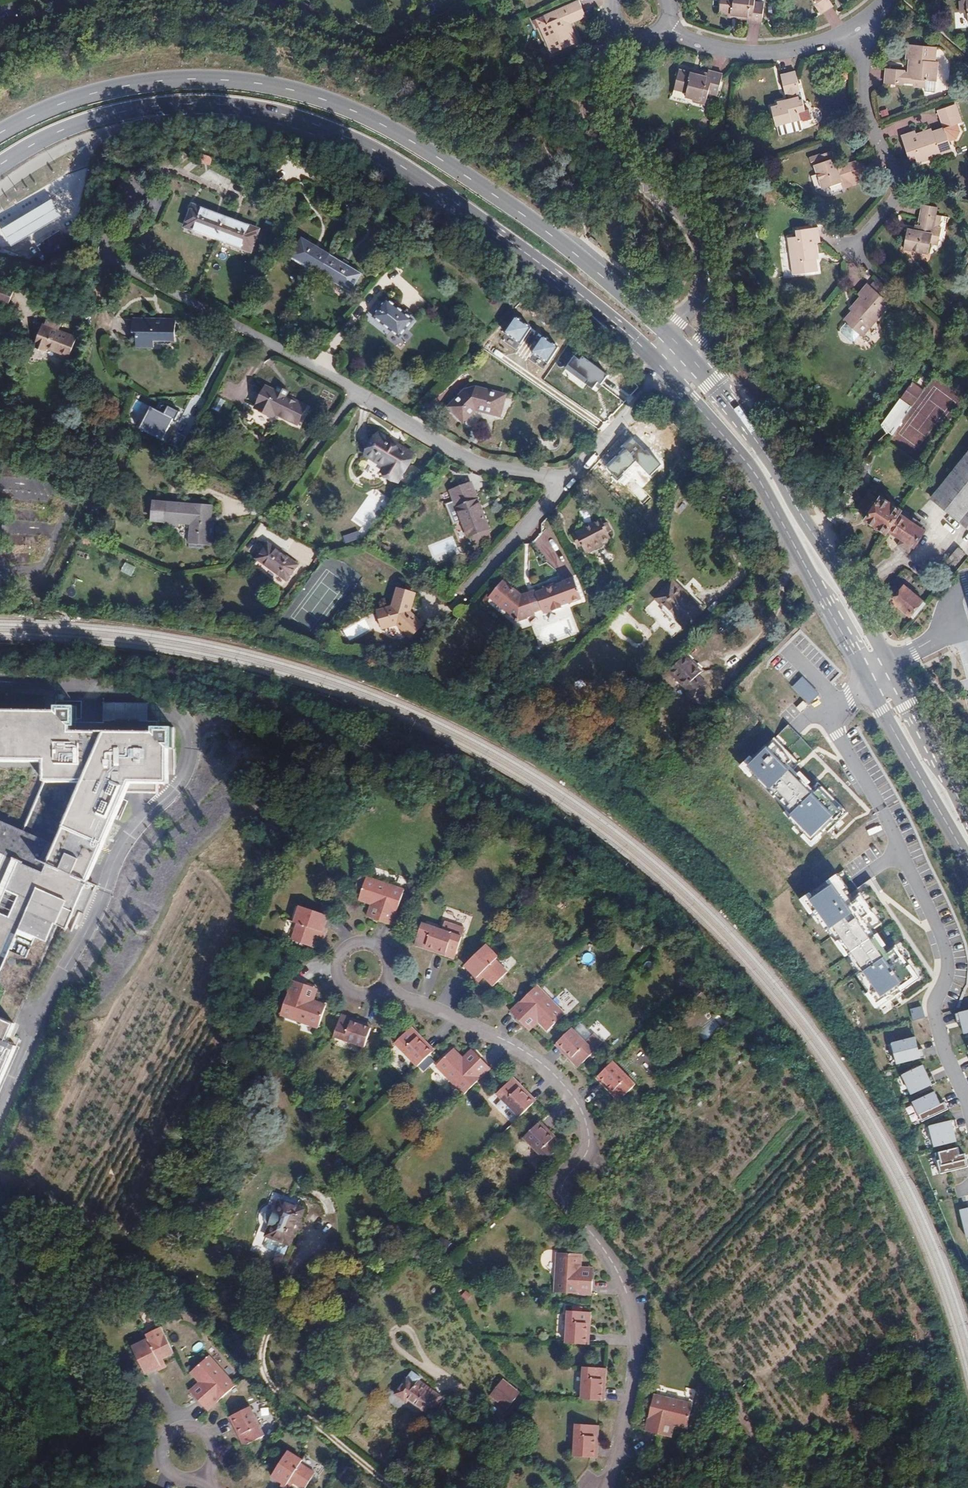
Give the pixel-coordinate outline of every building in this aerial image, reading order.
[(572,21),(569,23),(566,17),(571,15),(572,16),(586,10),(582,0),(577,0),(546,13),(549,21),(541,24),(554,51),(580,40),(572,21)] [(728,18),(747,20),(747,23),(762,25),(764,3),(755,2),(755,0),(721,0),(719,14),(728,15),(728,18)] [(820,14),(833,5),(830,0),(811,0),(820,14)] [(962,1),(960,1),(960,12),(967,12),(967,23),(967,0),(962,0),(962,1)] [(572,21),(588,15),(586,10),(572,16),(571,15),(566,17),(569,23),(572,21)] [(925,90),(935,91),(938,61),(935,61),(936,47),(908,44),(906,59),(909,60),(908,72),(905,72),(905,70),(886,68),(885,84),(903,85),(903,83),(914,84),(914,87),(925,88),(925,90)] [(707,74),(688,69),(687,72),(679,70),(673,95),(705,105),(708,93),(718,95),(723,74),(708,71),(707,74)] [(804,121),(812,119),(809,109),(805,110),(803,100),(800,100),(798,90),(800,90),(796,71),(781,75),(785,93),(788,92),(790,99),(790,101),(784,102),(784,101),(778,102),(778,105),(772,107),(776,125),(800,119),(804,121)] [(960,123),(953,105),(938,110),(944,128),(933,132),(928,133),(927,130),(917,134),(916,131),(901,136),(909,158),(915,155),(917,163),(952,150),(949,141),(956,138),(960,131),(958,124),(960,123)] [(870,179),(868,173),(863,159),(845,165),(846,168),(843,169),(838,171),(836,165),(831,151),(809,158),(811,162),(815,165),(823,189),(842,182),(848,186),(870,179)] [(170,193),(157,185),(150,197),(163,204),(170,193)] [(150,197),(143,209),(156,216),(163,204),(150,197)] [(73,217),(61,200),(12,233),(24,249),(73,217)] [(931,244),(937,245),(942,216),(936,215),(937,207),(923,204),(919,222),(922,223),(921,227),(920,231),(914,230),(907,229),(904,249),(929,254),(931,244)] [(217,239),(225,216),(193,205),(187,222),(196,226),(194,231),(217,239)] [(259,229),(225,216),(217,239),(241,248),(243,243),(252,247),(259,229)] [(820,242),(818,227),(797,230),(798,236),(789,237),(794,275),(818,271),(816,259),(819,259),(817,242),(820,242)] [(349,267),(291,231),(281,247),(339,283),(349,267)] [(80,246),(71,233),(56,242),(58,244),(51,249),(59,260),(80,246)] [(894,293),(877,279),(871,286),(868,284),(858,295),(861,297),(849,309),(852,311),(844,321),(846,323),(860,334),(862,337),(887,308),(888,307),(888,306),(889,304),(888,302),(887,300),(894,293)] [(0,282),(0,299),(9,302),(14,287),(0,282)] [(541,307),(546,300),(538,294),(533,301),(541,307)] [(413,321),(404,313),(387,300),(373,317),(400,338),(413,321)] [(417,317),(407,309),(404,313),(413,321),(417,317)] [(62,321),(48,316),(45,324),(43,323),(35,345),(46,350),(48,346),(70,355),(77,336),(60,329),(62,321)] [(531,328),(515,317),(504,332),(520,343),(531,328)] [(174,323),(131,323),(132,336),(136,336),(136,350),(152,350),(153,344),(174,344),(174,323)] [(860,334),(846,323),(841,329),(841,333),(851,341),(854,341),(860,334)] [(558,346),(541,336),(531,352),(548,362),(558,346)] [(579,359),(573,355),(564,368),(596,390),(608,373),(581,355),(579,359)] [(902,419),(922,389),(913,382),(892,412),(902,419)] [(308,407),(267,387),(256,409),(275,418),(276,415),(299,426),(308,407)] [(464,391),(448,407),(464,422),(476,410),(500,416),(505,395),(476,387),(464,391)] [(164,415),(151,408),(141,428),(161,438),(171,418),(175,420),(180,412),(168,406),(164,415)] [(414,453),(379,431),(365,454),(386,466),(383,473),(397,481),(414,453)] [(659,464),(631,437),(620,448),(622,450),(606,467),(618,479),(636,460),(650,474),(659,464)] [(932,498),(967,528),(967,453),(932,498)] [(453,501),(445,504),(453,524),(461,521),(467,538),(489,529),(471,483),(449,491),(453,501)] [(900,511),(901,509),(880,496),(878,499),(868,492),(858,508),(868,514),(865,518),(874,523),(879,526),(886,531),(887,530),(900,511)] [(176,539),(199,541),(200,519),(197,519),(199,504),(157,501),(141,500),(140,519),(154,520),(154,523),(165,523),(166,521),(177,522),(176,539)] [(913,520),(900,511),(887,530),(895,536),(897,533),(903,537),(898,544),(909,551),(923,530),(920,528),(922,524),(914,519),(913,520)] [(584,529),(572,536),(575,541),(578,540),(581,545),(585,553),(594,549),(595,550),(603,545),(602,543),(610,538),(601,521),(592,525),(592,523),(583,528),(584,529)] [(359,531),(344,535),(345,543),(361,539),(359,531)] [(268,541),(257,560),(289,578),(299,559),(268,541)] [(389,548),(377,542),(374,547),(386,554),(389,548)] [(946,563),(953,569),(965,553),(959,549),(953,556),(952,555),(946,563)] [(536,594),(542,610),(544,614),(551,611),(552,612),(561,609),(561,607),(580,599),(574,581),(554,587),(554,586),(544,589),(545,591),(536,594)] [(526,617),(534,614),(534,613),(529,596),(528,594),(522,596),(514,589),(513,590),(503,582),(490,597),(509,614),(508,615),(516,622),(527,618),(526,617)] [(694,621),(707,608),(694,595),(690,600),(671,582),(655,599),(685,628),(693,620),(694,621)] [(914,618),(926,604),(905,587),(893,601),(914,618)] [(432,635),(421,627),(423,625),(409,612),(415,594),(398,589),(392,607),(390,608),(397,613),(397,616),(386,635),(411,648),(419,632),(430,638),(432,635)] [(886,599),(890,602),(898,592),(894,589),(886,599)] [(536,594),(529,596),(534,613),(542,610),(536,594)] [(628,613),(633,607),(627,602),(622,608),(628,613)] [(349,640),(368,631),(363,621),(344,629),(349,640)] [(702,672),(685,655),(668,672),(687,692),(684,702),(699,707),(706,684),(698,676),(702,672)] [(804,677),(794,687),(810,705),(821,694),(804,677)] [(61,712),(61,718),(69,725),(82,726),(83,712),(61,712)] [(6,992),(8,993),(14,979),(32,987),(42,966),(60,924),(68,927),(75,911),(85,891),(88,883),(93,884),(135,789),(172,790),(173,756),(157,740),(158,733),(158,728),(82,726),(69,725),(61,718),(0,716),(0,1005),(6,992)] [(157,740),(173,756),(179,756),(180,734),(158,733),(157,740)] [(771,742),(742,770),(815,847),(844,819),(771,742)] [(845,872),(804,901),(882,1009),(922,981),(845,872)] [(393,925),(405,890),(367,877),(359,899),(372,904),(382,907),(378,920),(393,925)] [(382,907),(372,904),(368,916),(378,920),(382,907)] [(324,928),(328,916),(300,906),(294,923),(298,924),(292,941),(311,947),(315,935),(316,930),(322,932),(324,928)] [(466,914),(462,926),(468,928),(472,916),(466,914)] [(453,934),(422,923),(415,945),(426,949),(427,946),(446,953),(453,934)] [(323,938),(326,929),(324,928),(322,932),(316,930),(315,935),(323,938)] [(486,945),(464,965),(473,975),(477,978),(481,973),(484,977),(493,986),(507,973),(495,960),(498,957),(486,945)] [(446,953),(427,946),(426,949),(445,956),(446,953)] [(586,953),(583,961),(591,964),(593,955),(586,953)] [(473,975),(472,976),(478,983),(484,977),(481,973),(477,978),(473,975)] [(15,1026),(32,987),(14,979),(8,993),(6,992),(0,1005),(0,1019),(15,1026)] [(292,981),(280,1016),(318,1028),(326,1007),(313,1002),(303,998),(307,986),(292,981)] [(303,998),(313,1002),(317,990),(307,986),(303,998)] [(565,1014),(537,986),(511,1011),(522,1022),(531,1013),(538,1021),(548,1031),(565,1014)] [(914,1020),(926,1017),(923,1006),(911,1009),(914,1020)] [(529,1030),(538,1021),(531,1013),(522,1022),(529,1030)] [(342,1015),(334,1037),(365,1047),(371,1029),(351,1022),(353,1019),(342,1015)] [(16,1048),(7,1044),(15,1026),(0,1019),(0,1083),(16,1048)] [(353,1019),(351,1022),(371,1029),(372,1026),(353,1019)] [(411,1027),(395,1044),(418,1067),(432,1053),(417,1038),(420,1036),(411,1027)] [(594,1052),(571,1029),(555,1045),(564,1053),(566,1051),(580,1066),(594,1052)] [(596,1033),(589,1038),(595,1050),(603,1046),(596,1033)] [(420,1036),(417,1038),(432,1053),(434,1051),(420,1036)] [(920,1038),(894,1044),(898,1065),(925,1058),(920,1038)] [(436,1066),(464,1094),(490,1069),(480,1058),(470,1067),(462,1059),(453,1049),(436,1066)] [(472,1050),(462,1059),(470,1067),(480,1058),(472,1050)] [(580,1066),(566,1051),(564,1053),(578,1068),(580,1066)] [(619,1101),(635,1085),(613,1062),(598,1076),(613,1090),(611,1092),(619,1101)] [(926,1067),(904,1077),(912,1095),(935,1085),(926,1067)] [(611,1092),(613,1090),(598,1076),(596,1078),(611,1092)] [(513,1078),(497,1094),(520,1117),(534,1103),(519,1088),(522,1086),(513,1078)] [(522,1086),(519,1088),(534,1103),(536,1101),(522,1086)] [(941,1092),(914,1104),(922,1123),(949,1111),(941,1092)] [(538,1124),(552,1138),(554,1136),(540,1122),(538,1124)] [(956,1122),(932,1128),(937,1146),(960,1140),(956,1122)] [(524,1138),(547,1161),(563,1145),(554,1136),(552,1138),(538,1124),(524,1138)] [(940,1153),(945,1172),(967,1166),(967,1154),(963,1155),(961,1147),(940,1153)] [(258,1225),(255,1232),(266,1236),(265,1237),(267,1238),(264,1248),(276,1252),(274,1257),(283,1261),(289,1245),(290,1246),(294,1237),(295,1237),(302,1219),(300,1219),(304,1209),(298,1207),(300,1201),(283,1194),(281,1200),(280,1200),(279,1203),(268,1198),(266,1203),(262,1206),(259,1210),(257,1213),(256,1217),(257,1221),(258,1225)] [(251,1250),(260,1254),(263,1246),(254,1242),(251,1250)] [(557,1253),(554,1292),(591,1295),(592,1279),(579,1279),(579,1268),(580,1254),(557,1253)] [(592,1268),(579,1268),(579,1279),(592,1279),(592,1268)] [(465,1302),(473,1298),(469,1290),(461,1294),(465,1302)] [(590,1312),(568,1311),(566,1343),(585,1345),(587,1324),(590,1324),(590,1312)] [(148,1340),(149,1343),(165,1335),(161,1327),(145,1335),(148,1340)] [(132,1347),(145,1374),(157,1368),(161,1366),(158,1360),(162,1358),(174,1352),(165,1335),(149,1343),(148,1340),(132,1347)] [(209,1410),(236,1386),(209,1356),(191,1372),(208,1390),(198,1399),(209,1410)] [(157,1368),(158,1370),(166,1366),(162,1358),(158,1360),(161,1366),(157,1368)] [(606,1368),(583,1367),(581,1399),(601,1401),(602,1380),(605,1380),(606,1368)] [(413,1384),(405,1378),(394,1393),(407,1403),(409,1400),(429,1414),(441,1397),(432,1390),(430,1394),(422,1388),(424,1385),(417,1379),(413,1384)] [(519,1394),(502,1380),(490,1395),(508,1408),(519,1394)] [(207,1390),(200,1382),(190,1391),(198,1399),(207,1390)] [(424,1385),(422,1388),(430,1393),(432,1390),(424,1385)] [(693,1402),(654,1393),(646,1429),(661,1432),(664,1420),(674,1422),(688,1425),(693,1402)] [(244,1446),(264,1436),(250,1407),(232,1415),(241,1434),(238,1435),(244,1446)] [(238,1435),(241,1434),(232,1415),(229,1417),(238,1435)] [(672,1434),(674,1422),(664,1420),(661,1432),(672,1434)] [(598,1426),(576,1424),(573,1457),(593,1458),(595,1437),(598,1437),(598,1426)] [(272,1476),(282,1483),(286,1485),(290,1480),(293,1482),(302,1487),(305,1487),(315,1473),(300,1464),(302,1460),(287,1451),(272,1476)] [(281,1485),(286,1487),(290,1487),(293,1482),(290,1480),(286,1485),(282,1483),(281,1485)]
